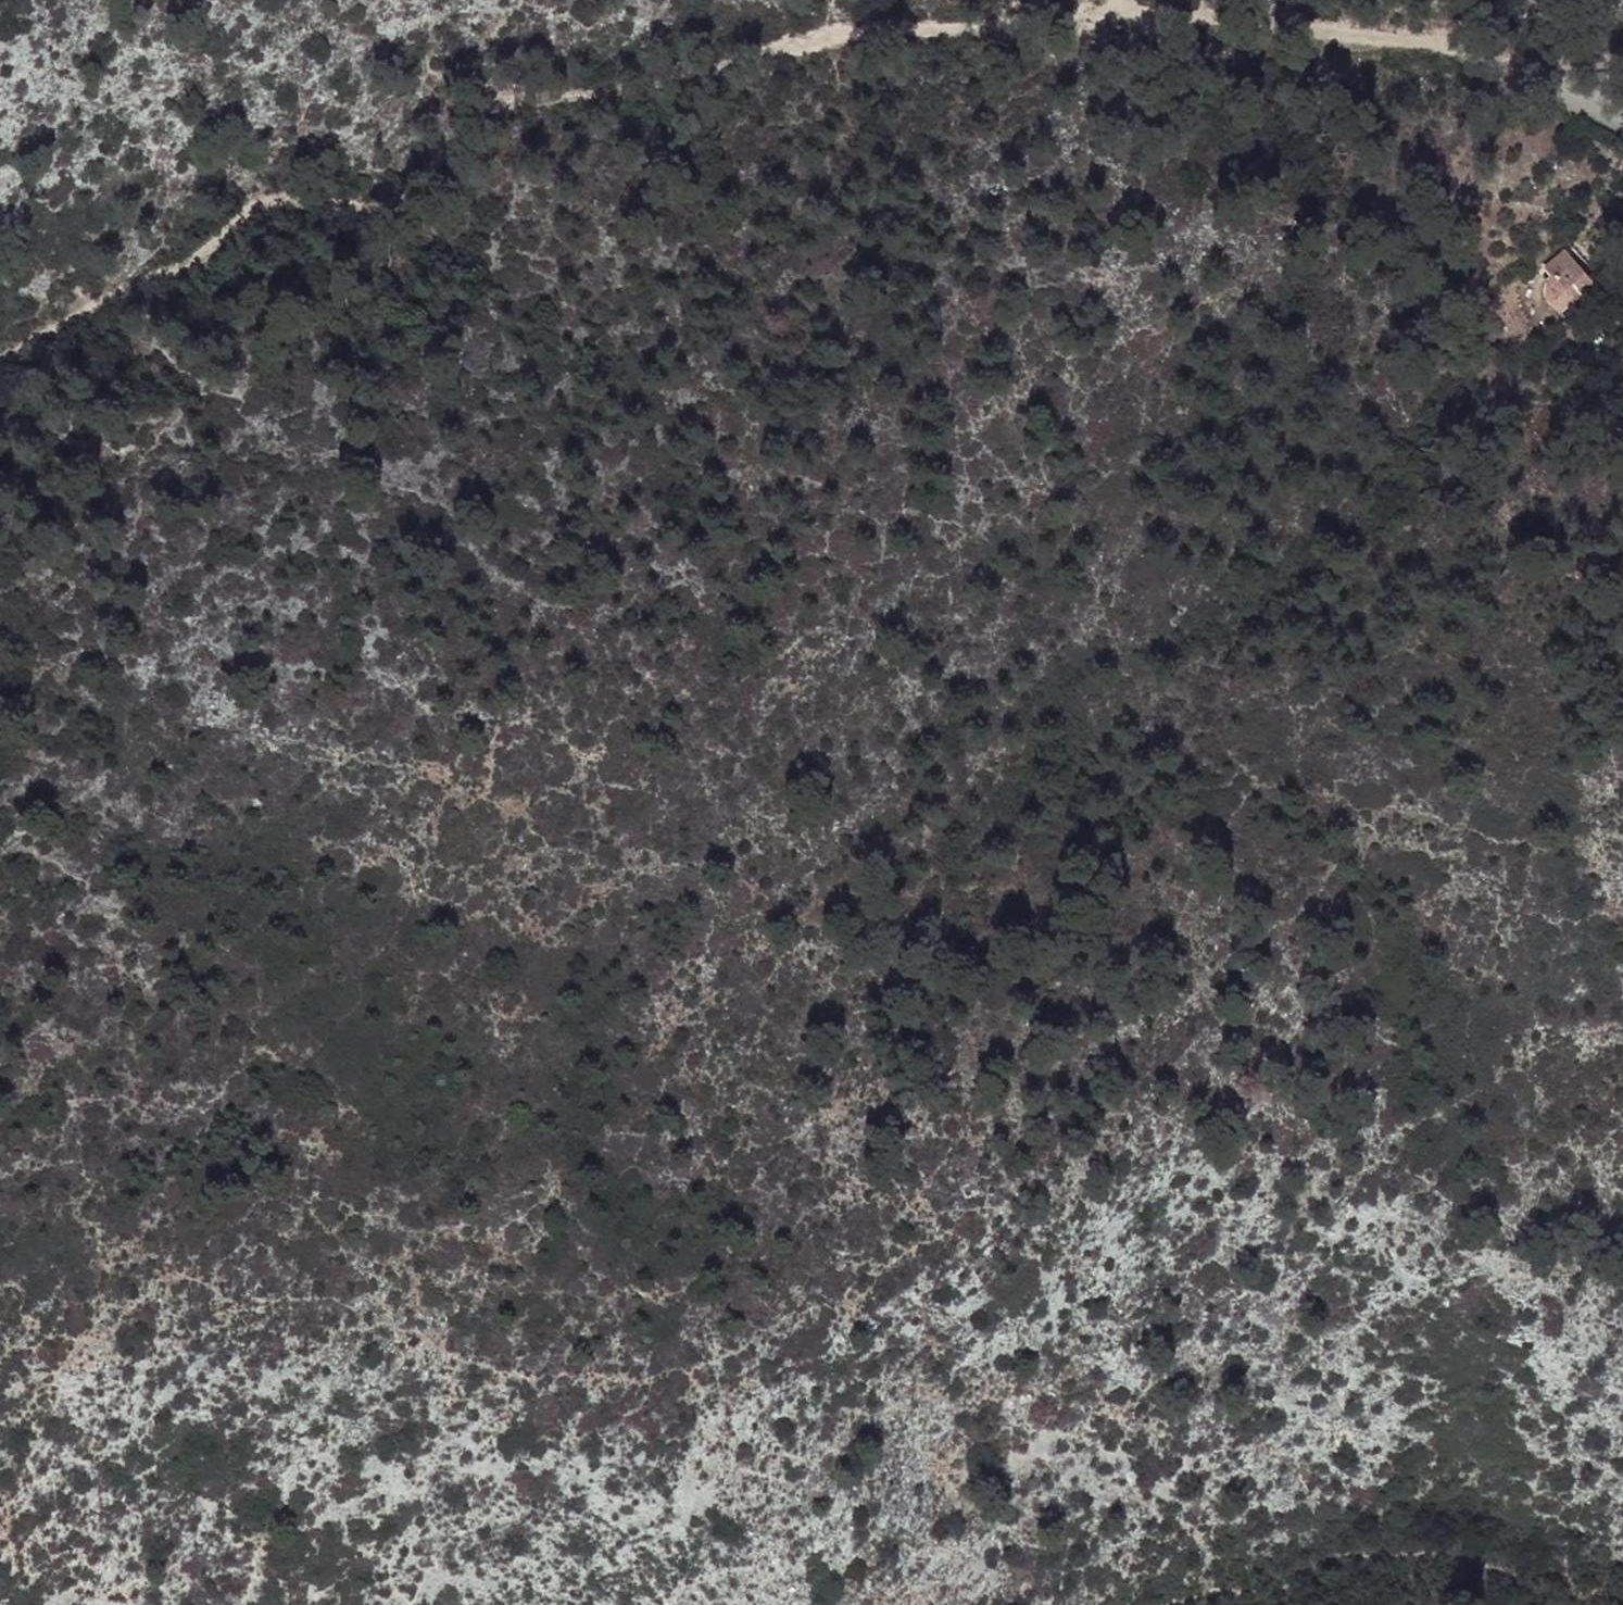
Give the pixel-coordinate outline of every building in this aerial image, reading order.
[(1564,253),(1547,268),(1581,306),(1598,291),(1564,253)]
